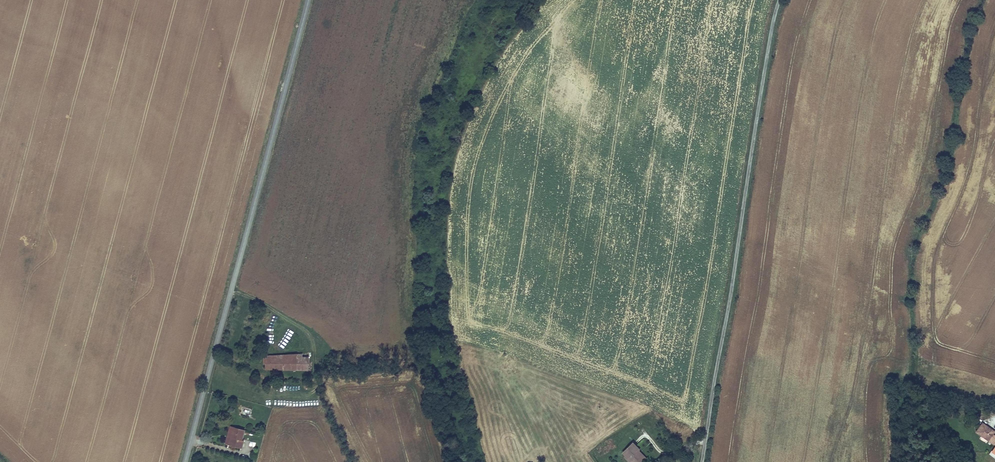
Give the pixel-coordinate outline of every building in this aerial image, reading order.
[(265,370),(297,370),(297,355),(265,355),(265,370)] [(301,370),(308,370),(308,358),(301,358),(301,355),(297,355),(297,370),(301,370)] [(228,445),(241,449),(245,432),(233,428),(228,445)] [(640,449),(641,448),(634,441),(622,452),(625,455),(624,456),(629,461),(641,461),(647,457),(640,449)]
